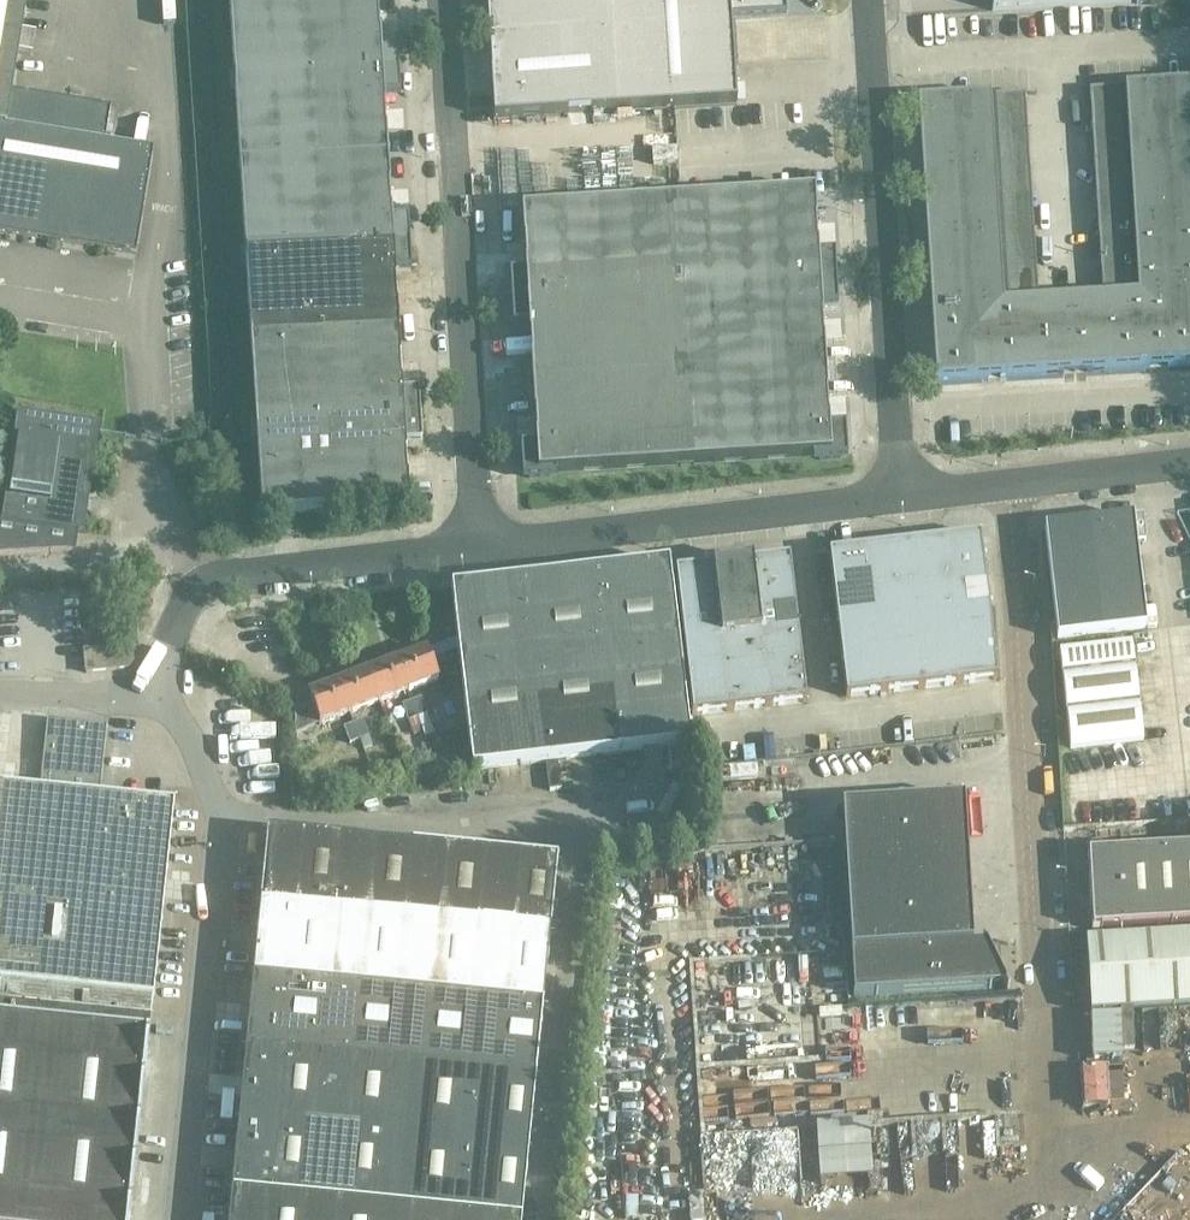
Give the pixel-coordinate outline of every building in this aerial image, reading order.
[(105,140),(110,109),(16,94),(11,93),(17,52),(21,32),(26,0),(0,0),(0,123),(105,140)] [(235,79),(398,70),(396,50),(381,51),(377,0),(229,0),(235,79)] [(489,45),(494,119),(736,103),(734,66),(734,65),(731,22),(784,18),(783,0),(486,0),(489,45)] [(991,11),(1135,2),(1136,4),(1138,4),(1137,0),(991,0),(991,11)] [(399,90),(398,70),(235,79),(240,167),(387,159),(383,91),(399,90)] [(1090,92),(1092,126),(1189,120),(1189,85),(1090,92)] [(1024,95),(916,102),(919,136),(1026,130),(1024,95)] [(1094,164),(1189,158),(1189,120),(1092,126),(1094,164)] [(154,148),(105,140),(0,123),(0,231),(136,253),(154,148)] [(919,136),(921,174),(1029,168),(1026,130),(919,136)] [(677,148),(652,150),(653,165),(678,163),(677,148)] [(1097,201),(1189,196),(1189,158),(1094,164),(1097,201)] [(387,159),(240,167),(246,255),(409,245),(408,225),(392,226),(387,159)] [(921,174),(924,212),(1031,205),(1029,168),(921,174)] [(813,192),(674,201),(679,288),(835,279),(834,259),(818,260),(813,192)] [(1189,234),(1189,196),(1097,201),(1099,239),(1189,234)] [(510,279),(511,297),(679,288),(674,201),(522,210),(526,278),(510,279)] [(924,212),(926,249),(1033,243),(1031,205),(924,212)] [(1101,277),(1189,271),(1189,234),(1099,239),(1101,277)] [(926,249),(929,287),(1036,280),(1033,243),(926,249)] [(409,245),(246,255),(252,342),(399,333),(394,266),(410,265),(409,245)] [(1103,298),(1104,314),(1160,311),(1189,309),(1189,271),(1101,277),(1103,298)] [(837,298),(835,279),(679,288),(685,376),(824,368),(820,299),(837,298)] [(931,324),(993,321),(1038,318),(1037,302),(1036,280),(929,287),(931,324)] [(685,376),(679,288),(511,297),(513,319),(529,319),(534,386),(685,376)] [(1103,298),(1074,300),(1078,373),(1139,370),(1163,368),(1160,311),(1104,314),(1103,298)] [(993,321),(996,377),(1078,373),(1074,300),(1037,302),(1038,318),(993,321)] [(1160,311),(1163,368),(1189,366),(1189,309),(1160,311)] [(993,321),(931,324),(935,381),(996,377),(993,321)] [(399,333),(252,342),(257,429),(419,419),(418,398),(402,399),(399,333)] [(824,368),(685,376),(690,467),(841,458),(840,452),(846,452),(845,432),(828,433),(824,368)] [(685,376),(534,386),(538,451),(521,452),(523,472),(529,472),(529,477),(690,467),(685,376)] [(6,516),(0,515),(0,554),(71,551),(74,529),(80,530),(94,428),(21,418),(6,516)] [(262,516),(409,507),(404,439),(420,438),(419,419),(257,429),(262,516)] [(1045,529),(1056,624),(1057,639),(1146,629),(1133,518),(1045,529)] [(997,680),(980,536),(829,554),(846,698),(997,680)] [(675,563),(669,564),(687,716),(692,716),(730,711),(768,707),(806,702),(798,631),(790,559),(763,562),(752,563),(739,565),(714,568),(688,571),(676,572),(675,563)] [(669,564),(597,572),(619,754),(690,745),(669,564)] [(597,572),(525,581),(547,762),(619,754),(597,572)] [(457,639),(461,676),(472,771),(547,762),(525,581),(451,589),(457,639)] [(457,639),(398,661),(409,692),(419,689),(439,681),(444,679),(445,682),(461,676),(457,639)] [(1131,643),(1058,652),(1070,749),(1143,740),(1131,643)] [(131,648),(84,651),(86,672),(127,669),(132,662),(131,648)] [(398,661),(369,672),(380,703),(409,692),(398,661)] [(369,672),(339,684),(351,714),(366,709),(368,714),(382,709),(380,703),(369,672)] [(312,706),(294,713),(295,716),(296,736),(320,726),(351,714),(339,684),(308,695),(312,706)] [(422,698),(413,702),(419,717),(427,737),(436,734),(428,714),(422,698)] [(413,702),(404,705),(410,721),(419,717),(413,702)] [(49,719),(42,789),(101,795),(108,726),(49,719)] [(362,721),(355,724),(360,740),(363,747),(371,743),(362,721)] [(360,740),(355,724),(344,728),(350,743),(360,740)] [(101,795),(42,789),(0,784),(0,956),(157,972),(174,803),(101,795)] [(964,800),(842,808),(851,952),(973,945),(964,800)] [(267,834),(253,978),(543,1007),(557,863),(267,834)] [(1088,855),(1092,931),(1189,925),(1189,849),(1088,855)] [(1085,943),(1090,1015),(1189,1008),(1189,936),(1085,943)] [(851,952),(854,997),(993,988),(993,987),(1005,987),(1007,993),(1009,992),(1001,976),(999,946),(987,947),(984,940),(982,941),(984,944),(973,945),(851,952)] [(151,1020),(157,972),(0,956),(0,1004),(151,1020)] [(253,978),(246,1050),(536,1078),(543,1007),(253,978)] [(151,1020),(0,1004),(0,1219),(130,1219),(151,1020)] [(874,1006),(815,1006),(815,1022),(874,1021),(874,1006)] [(1093,1058),(1122,1057),(1121,1016),(1092,1016),(1093,1058)] [(232,1194),(500,1219),(522,1219),(536,1078),(246,1050),(232,1194)] [(1106,1069),(1080,1070),(1082,1108),(1109,1107),(1106,1069)] [(869,1125),(816,1127),(818,1153),(870,1150),(869,1125)] [(782,1144),(782,1152),(799,1151),(799,1132),(752,1133),(752,1145),(782,1144)] [(871,1178),(870,1150),(818,1153),(819,1181),(871,1178)] [(229,1219),(500,1219),(232,1194),(229,1219)]
